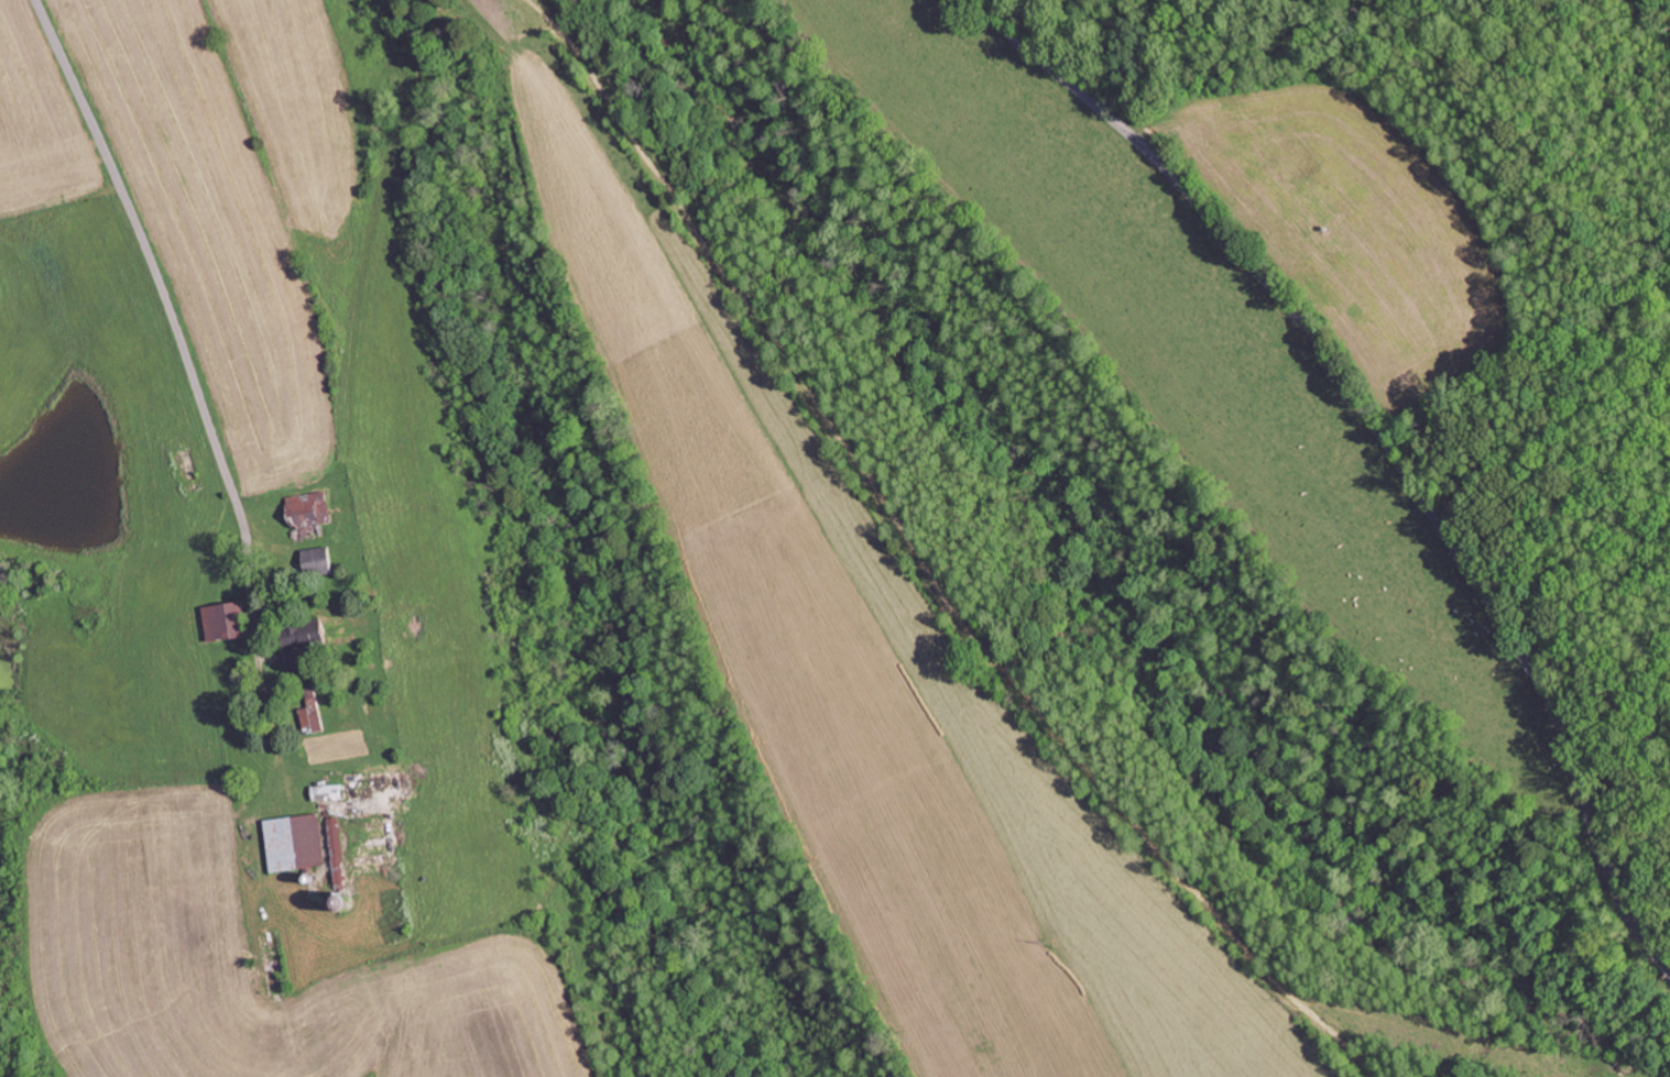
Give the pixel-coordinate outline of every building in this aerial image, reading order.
[(285,497),(288,518),(294,517),(296,527),(329,523),(325,491),(285,497)] [(202,605),(205,641),(245,638),(243,603),(202,605)] [(291,674),(315,667),(308,644),(325,639),(319,621),(278,633),(291,674)] [(323,728),(312,685),(302,688),(307,707),(298,709),(303,733),(323,728)] [(311,785),(311,794),(329,793),(330,799),(344,799),(343,784),(311,785)] [(270,873),(325,867),(319,814),(264,819),(270,873)] [(346,891),(341,817),(330,817),(335,892),(346,891)]
